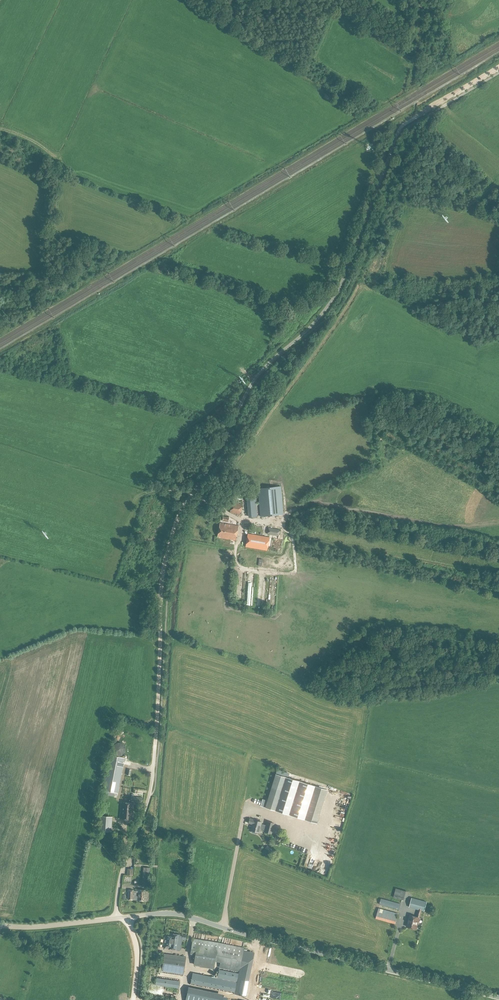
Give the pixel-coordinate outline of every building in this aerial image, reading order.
[(258,488),(261,516),(284,514),(281,486),(258,488)] [(232,502),(230,513),(240,515),(242,504),(232,502)] [(218,537),(236,540),(238,526),(220,523),(218,537)] [(269,527),(267,534),(278,536),(280,529),(269,527)] [(270,537),(248,533),(245,547),(267,551),(270,537)] [(117,743),(114,746),(113,750),(115,753),(118,755),(122,755),(125,752),(126,748),(124,745),(120,743),(117,743)] [(110,755),(103,790),(106,791),(115,792),(114,795),(117,795),(118,793),(125,758),(110,755)] [(267,800),(265,808),(275,811),(275,810),(285,777),(276,774),(267,800)] [(275,810),(275,811),(291,815),(301,782),(285,777),(275,810)] [(301,782),(291,815),(305,820),(315,786),(301,782)] [(120,819),(132,819),(133,803),(122,802),(120,819)] [(249,820),(249,823),(252,824),(250,830),(252,831),(252,832),(252,833),(256,834),(257,833),(257,832),(259,832),(260,828),(265,830),(264,832),(271,833),(274,823),(267,821),(266,825),(261,824),(262,822),(260,821),(260,820),(256,819),(256,820),(254,820),(254,819),(249,818),(249,820)] [(99,830),(111,831),(112,821),(100,821),(99,830)] [(392,898),(403,900),(405,891),(394,889),(392,898)] [(137,890),(137,891),(128,891),(128,900),(133,900),(136,900),(146,901),(147,890),(137,890)] [(427,902),(412,898),(409,907),(419,910),(422,911),(425,912),(427,902)] [(404,905),(381,899),(380,905),(402,911),(404,905)] [(398,914),(379,909),(376,919),(395,924),(398,914)] [(422,911),(419,910),(418,916),(410,914),(407,927),(417,929),(422,911)] [(165,935),(164,945),(165,946),(164,948),(169,949),(177,950),(178,948),(179,939),(181,940),(181,938),(180,937),(180,935),(171,933),(170,936),(165,935)] [(217,953),(218,943),(192,939),(190,954),(195,954),(195,950),(217,953)] [(217,953),(215,961),(220,962),(219,968),(239,972),(244,948),(218,943),(217,953)] [(195,950),(195,954),(193,966),(214,969),(215,961),(217,953),(195,950)] [(186,957),(165,954),(162,971),(184,974),(186,957)] [(219,968),(217,978),(192,973),(190,985),(234,994),(239,972),(219,968)] [(180,981),(157,978),(155,985),(179,988),(180,981)] [(184,992),(207,996),(208,991),(185,987),(184,992)]
